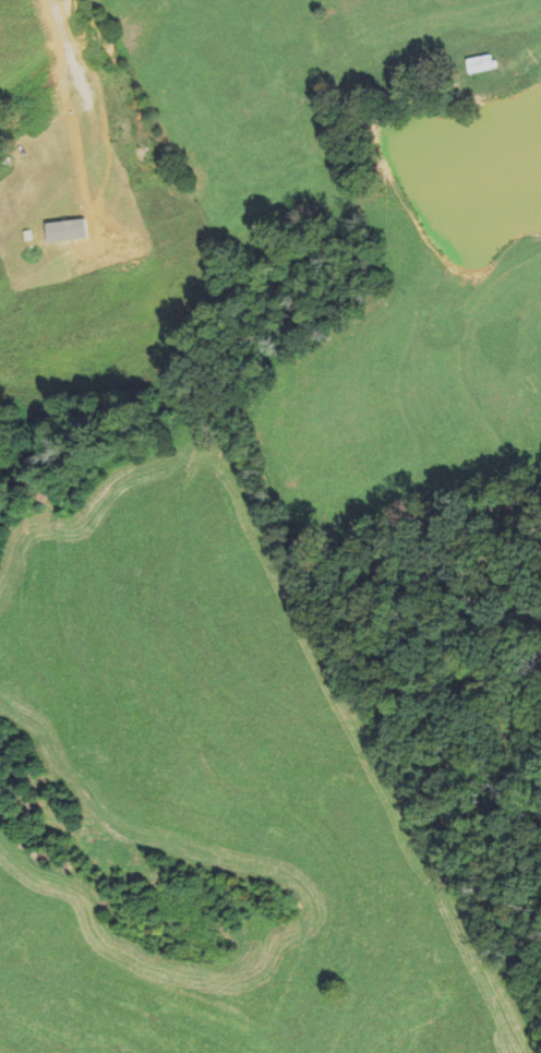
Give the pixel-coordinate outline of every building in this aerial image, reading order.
[(471,58),(474,72),(500,67),(497,53),(471,58)]
